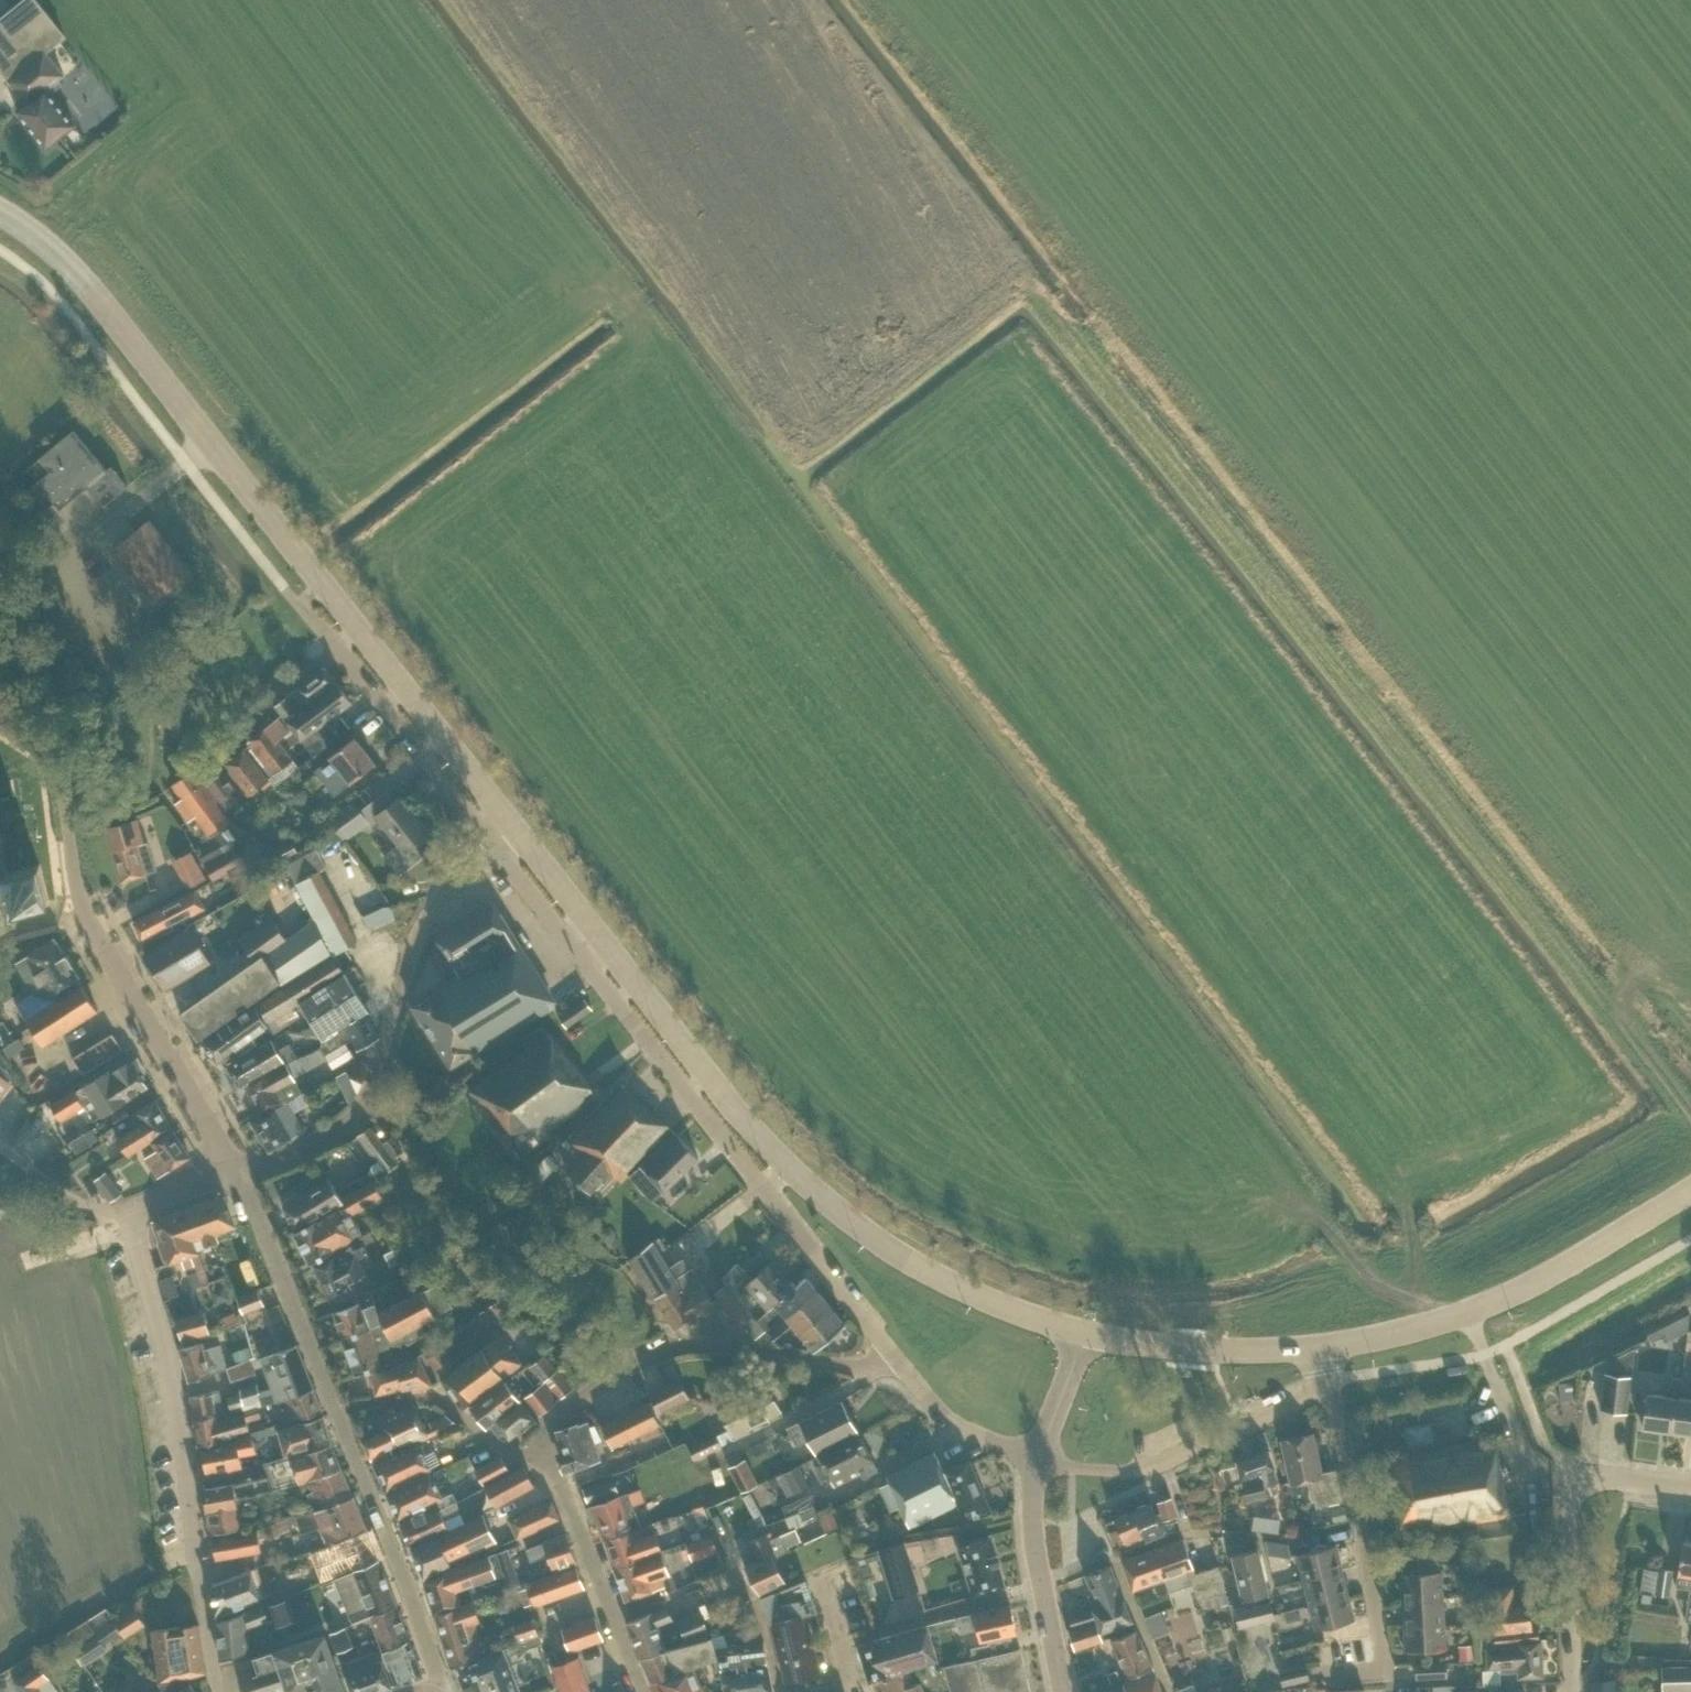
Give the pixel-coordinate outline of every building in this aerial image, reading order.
[(18,110),(47,147),(76,124),(89,113),(61,77),(65,74),(47,51),(67,36),(38,0),(25,0),(0,20),(0,67),(28,102),(18,110)] [(72,429),(39,457),(39,458),(27,468),(37,481),(31,486),(47,507),(54,501),(59,508),(85,486),(86,486),(88,485),(104,504),(127,485),(110,465),(105,469),(72,429)] [(147,522),(117,546),(113,550),(155,601),(189,573),(147,522)] [(275,705),(284,717),(334,679),(325,667),(275,705)] [(314,755),(328,744),(316,728),(351,702),(334,679),(284,717),(314,755)] [(277,740),(289,731),(278,717),(247,741),(273,774),(292,760),(277,740)] [(335,752),(328,744),(314,755),(301,765),(309,776),(317,770),(325,782),(341,769),(351,782),(375,763),(354,737),(335,752)] [(223,763),(249,796),(269,780),(244,747),(223,763)] [(204,779),(220,801),(235,789),(220,767),(204,779)] [(195,816),(210,836),(231,821),(193,769),(174,783),(183,797),(175,802),(189,821),(195,816)] [(395,801),(386,790),(361,810),(373,825),(379,820),(398,844),(384,855),(399,874),(423,855),(414,844),(430,832),(401,795),(395,801)] [(225,806),(237,823),(249,814),(238,797),(225,806)] [(136,819),(106,828),(121,881),(145,874),(144,873),(156,870),(148,841),(143,842),(136,819)] [(11,909),(48,898),(39,864),(8,871),(0,824),(0,879),(3,879),(11,909)] [(213,880),(246,861),(237,848),(205,866),(213,880)] [(206,878),(191,850),(171,860),(187,888),(206,878)] [(246,880),(239,866),(227,872),(234,886),(246,880)] [(320,930),(331,950),(356,936),(342,910),(319,870),(298,881),(323,928),(320,930)] [(135,923),(144,940),(205,909),(196,892),(135,923)] [(373,927),(400,917),(393,899),(366,910),(373,927)] [(493,906),(437,942),(458,974),(434,988),(435,990),(412,1005),(450,1066),(474,1051),(476,1055),(555,1004),(514,939),(493,906)] [(215,1032),(317,959),(331,950),(320,930),(317,925),(314,918),(286,938),(270,915),(238,938),(254,960),(180,1012),(198,1039),(213,1029),(215,1032)] [(145,954),(166,988),(209,963),(189,928),(145,954)] [(17,1003),(43,1044),(97,1009),(81,983),(82,982),(70,964),(72,963),(66,954),(65,955),(54,938),(16,962),(34,991),(17,1003)] [(331,950),(317,959),(215,1032),(203,1041),(214,1056),(221,1051),(228,1061),(258,1043),(253,1036),(268,1026),(271,1031),(288,1021),(283,1013),(301,1002),(317,1029),(324,1039),(344,1025),(352,1038),(357,1048),(379,1036),(364,1012),(368,1010),(331,950)] [(558,1015),(567,1027),(593,1009),(585,996),(558,1015)] [(324,1039),(323,1048),(325,1053),(346,1042),(352,1038),(344,1025),(324,1039)] [(470,1090),(497,1127),(496,1130),(501,1138),(505,1137),(519,1155),(538,1141),(534,1137),(593,1092),(548,1032),(470,1090)] [(72,1058),(83,1076),(123,1050),(112,1033),(72,1058)] [(9,1056),(25,1046),(19,1037),(4,1047),(9,1056)] [(227,1066),(240,1087),(296,1054),(289,1043),(278,1050),(271,1039),(227,1066)] [(333,1067),(353,1055),(346,1042),(325,1053),(329,1060),(333,1067)] [(294,1077),(329,1060),(325,1053),(323,1048),(309,1055),(297,1057),(286,1063),(286,1062),(245,1085),(261,1116),(302,1093),(294,1077)] [(110,1072),(126,1099),(147,1086),(134,1065),(133,1065),(130,1059),(110,1072)] [(358,1059),(350,1076),(357,1091),(362,1082),(370,1065),(358,1059)] [(110,1072),(109,1070),(75,1091),(73,1089),(50,1104),(60,1121),(93,1100),(103,1115),(127,1100),(126,1099),(110,1072)] [(9,1084),(0,1077),(0,1095),(9,1084)] [(567,1138),(585,1155),(567,1173),(589,1193),(608,1172),(620,1182),(671,1128),(620,1083),(567,1138)] [(318,1113),(317,1111),(307,1093),(295,1100),(305,1119),(318,1113)] [(117,1139),(128,1156),(171,1127),(155,1099),(134,1113),(141,1124),(117,1139)] [(251,1121),(269,1150),(292,1138),(304,1130),(287,1102),(251,1121)] [(117,1124),(131,1116),(125,1107),(112,1116),(117,1124)] [(370,1126),(358,1135),(375,1158),(377,1157),(387,1171),(398,1163),(370,1126)] [(48,1141),(58,1134),(53,1127),(43,1134),(48,1141)] [(145,1157),(158,1177),(190,1156),(172,1128),(151,1141),(157,1149),(145,1157)] [(628,1175),(645,1194),(657,1183),(663,1191),(698,1157),(674,1131),(640,1165),(628,1175)] [(392,1136),(384,1142),(394,1155),(402,1150),(392,1136)] [(540,1179),(557,1161),(548,1153),(531,1171),(525,1180),(536,1190),(544,1182),(540,1179)] [(94,1180),(110,1201),(121,1192),(106,1171),(94,1180)] [(345,1205),(341,1197),(329,1177),(317,1184),(297,1196),(295,1193),(283,1200),(285,1203),(282,1205),(296,1231),(300,1229),(345,1205)] [(345,1205),(300,1229),(294,1232),(310,1263),(317,1260),(350,1242),(353,1236),(361,1232),(352,1215),(383,1197),(372,1179),(341,1197),(345,1205)] [(223,1195),(193,1205),(200,1225),(184,1231),(192,1255),(196,1254),(199,1253),(197,1250),(218,1242),(215,1234),(235,1227),(223,1195)] [(184,1231),(200,1225),(193,1205),(157,1218),(158,1219),(153,1220),(160,1242),(159,1242),(165,1260),(174,1257),(176,1261),(181,1259),(185,1269),(196,1265),(200,1277),(208,1274),(199,1253),(196,1254),(192,1255),(184,1231)] [(689,1268),(682,1258),(669,1266),(660,1252),(667,1248),(660,1236),(652,1241),(629,1259),(650,1294),(652,1293),(675,1328),(715,1303),(704,1285),(692,1267),(689,1268)] [(314,1265),(336,1311),(346,1305),(358,1301),(349,1282),(365,1273),(359,1259),(369,1254),(364,1244),(354,1249),(352,1245),(314,1265)] [(722,1277),(727,1282),(748,1308),(757,1299),(767,1310),(779,1300),(775,1294),(793,1280),(792,1278),(790,1281),(772,1261),(753,1278),(737,1262),(722,1277)] [(765,1329),(772,1323),(768,1318),(779,1309),(786,1316),(817,1290),(805,1276),(796,1283),(793,1280),(775,1294),(779,1300),(767,1310),(757,1319),(765,1329)] [(173,1277),(159,1281),(164,1299),(178,1296),(173,1277)] [(380,1323),(343,1339),(356,1374),(372,1368),(398,1361),(396,1356),(394,1357),(389,1345),(399,1343),(405,1340),(407,1343),(426,1333),(420,1322),(452,1305),(440,1281),(379,1313),(384,1322),(380,1323)] [(765,1329),(757,1319),(748,1308),(727,1282),(714,1294),(739,1326),(743,1323),(756,1338),(765,1329)] [(243,1312),(264,1304),(258,1289),(237,1297),(243,1312)] [(814,1350),(845,1324),(817,1290),(786,1316),(794,1326),(775,1343),(777,1346),(808,1349),(811,1346),(814,1350)] [(346,1305),(336,1311),(334,1311),(343,1339),(380,1323),(374,1303),(362,1308),(359,1301),(358,1301),(346,1305)] [(206,1310),(176,1318),(181,1339),(211,1331),(206,1310)] [(221,1319),(225,1328),(238,1322),(234,1313),(221,1319)] [(486,1389),(522,1363),(501,1334),(441,1379),(452,1394),(453,1393),(463,1407),(487,1390),(486,1389)] [(211,1372),(227,1368),(227,1366),(235,1363),(231,1349),(223,1352),(220,1343),(204,1348),(202,1342),(180,1348),(189,1381),(211,1374),(211,1372)] [(429,1356),(442,1374),(459,1361),(446,1343),(429,1356)] [(278,1401),(280,1400),(314,1390),(296,1344),(262,1358),(278,1401)] [(237,1360),(250,1356),(248,1347),(234,1351),(237,1360)] [(1627,1413),(1635,1347),(1606,1361),(1600,1409),(1627,1413)] [(532,1363),(560,1398),(573,1387),(557,1368),(545,1353),(532,1363)] [(418,1356),(372,1370),(376,1394),(412,1386),(413,1391),(431,1385),(418,1356)] [(231,1381),(255,1375),(250,1358),(235,1363),(227,1366),(227,1368),(231,1381)] [(1643,1427),(1672,1431),(1676,1397),(1679,1397),(1682,1378),(1672,1376),(1669,1396),(1647,1393),(1643,1427)] [(649,1392),(659,1412),(689,1397),(679,1377),(649,1392)] [(490,1424),(519,1400),(521,1399),(505,1379),(470,1407),(486,1427),(490,1424)] [(1573,1400),(1571,1381),(1558,1382),(1560,1401),(1573,1400)] [(263,1404),(257,1382),(240,1388),(242,1393),(247,1409),(257,1406),(263,1404)] [(525,1396),(539,1414),(557,1400),(543,1382),(525,1396)] [(743,1390),(716,1403),(733,1438),(769,1421),(767,1417),(780,1410),(766,1383),(745,1394),(743,1390)] [(190,1395),(194,1419),(216,1415),(225,1413),(219,1389),(190,1395)] [(322,1411),(314,1390),(280,1400),(288,1422),(322,1411)] [(247,1409),(242,1393),(228,1395),(230,1411),(244,1410),(245,1409),(247,1409)] [(1676,1397),(1672,1431),(1690,1433),(1690,1399),(1679,1397),(1676,1397)] [(534,1418),(519,1400),(490,1424),(501,1437),(505,1434),(509,1438),(534,1418)] [(808,1439),(816,1454),(858,1432),(841,1400),(788,1428),(796,1445),(808,1439)] [(660,1423),(648,1401),(633,1409),(644,1431),(660,1423)] [(371,1456),(374,1462),(417,1442),(428,1436),(413,1404),(380,1419),(385,1430),(362,1440),(370,1456),(371,1456)] [(248,1420),(260,1417),(257,1406),(247,1409),(245,1409),(248,1420)] [(633,1409),(618,1417),(629,1439),(644,1431),(633,1409)] [(216,1415),(194,1419),(199,1445),(220,1441),(220,1439),(249,1430),(246,1414),(218,1421),(216,1415)] [(276,1428),(284,1455),(331,1441),(323,1415),(276,1428)] [(629,1439),(618,1417),(601,1426),(612,1448),(629,1439)] [(1399,1533),(1469,1522),(1472,1539),(1528,1530),(1525,1512),(1508,1515),(1495,1437),(1439,1446),(1435,1420),(1405,1425),(1409,1445),(1413,1444),(1414,1451),(1386,1455),(1399,1533)] [(600,1459),(593,1438),(587,1421),(557,1431),(563,1450),(558,1452),(565,1472),(600,1459)] [(438,1431),(442,1437),(450,1433),(453,1438),(462,1433),(457,1422),(438,1431)] [(252,1431),(255,1441),(267,1438),(265,1428),(252,1431)] [(877,1470),(859,1434),(818,1456),(822,1465),(815,1468),(823,1483),(830,1479),(834,1487),(861,1473),(863,1477),(877,1470)] [(1310,1478),(1316,1506),(1342,1500),(1335,1469),(1320,1472),(1312,1434),(1282,1440),(1291,1482),(1310,1478)] [(689,1447),(695,1460),(722,1448),(717,1435),(689,1447)] [(1569,1435),(1566,1445),(1575,1448),(1579,1438),(1569,1435)] [(240,1454),(255,1451),(251,1436),(237,1438),(237,1439),(222,1442),(222,1444),(202,1447),(206,1471),(226,1467),(227,1469),(242,1467),(240,1454)] [(300,1483),(307,1481),(342,1470),(331,1441),(284,1455),(265,1462),(269,1474),(233,1483),(236,1498),(283,1487),(300,1483)] [(417,1442),(374,1462),(374,1463),(373,1463),(387,1491),(430,1469),(429,1467),(440,1462),(433,1449),(423,1454),(417,1442)] [(1264,1487),(1278,1482),(1272,1459),(1269,1450),(1236,1461),(1245,1500),(1266,1496),(1264,1487)] [(935,1451),(886,1477),(909,1528),(958,1504),(965,1521),(991,1512),(970,1460),(943,1471),(935,1451)] [(476,1470),(484,1483),(509,1470),(501,1456),(476,1470)] [(730,1467),(742,1494),(759,1485),(746,1460),(730,1467)] [(523,1465),(485,1486),(496,1505),(534,1484),(523,1465)] [(785,1473),(795,1492),(809,1485),(798,1466),(785,1473)] [(354,1498),(342,1470),(307,1481),(312,1491),(307,1493),(315,1510),(354,1498)] [(387,1493),(399,1521),(421,1511),(424,1517),(457,1502),(453,1492),(446,1496),(443,1498),(430,1472),(387,1493)] [(612,1476),(582,1487),(588,1502),(618,1491),(612,1476)] [(241,1528),(236,1498),(233,1483),(204,1487),(210,1533),(241,1528)] [(302,1493),(300,1483),(283,1487),(288,1497),(302,1493)] [(633,1505),(643,1501),(639,1489),(628,1492),(633,1505)] [(597,1520),(604,1539),(640,1526),(633,1505),(628,1492),(619,1496),(589,1506),(585,1508),(591,1522),(597,1520)] [(749,1508),(756,1504),(750,1492),(743,1496),(749,1508)] [(317,1522),(326,1544),(367,1529),(354,1498),(315,1510),(306,1513),(309,1523),(317,1522)] [(1136,1510),(1131,1512),(1144,1541),(1168,1531),(1168,1532),(1179,1528),(1170,1498),(1158,1502),(1161,1513),(1155,1514),(1151,1504),(1147,1505),(1144,1503),(1137,1507),(1136,1510)] [(560,1518),(552,1500),(509,1519),(517,1537),(560,1518)] [(424,1517),(421,1511),(399,1521),(410,1545),(430,1536),(449,1528),(444,1518),(460,1511),(457,1502),(424,1517)] [(817,1510),(826,1533),(840,1527),(830,1504),(817,1510)] [(1347,1517),(1344,1505),(1332,1508),(1335,1520),(1347,1517)] [(805,1523),(819,1518),(815,1507),(801,1513),(805,1523)] [(1256,1524),(1281,1527),(1283,1513),(1257,1510),(1256,1524)] [(1126,1549),(1144,1541),(1131,1512),(1130,1513),(1126,1511),(1119,1514),(1118,1518),(1114,1520),(1118,1529),(1110,1533),(1114,1542),(1122,1539),(1126,1549)] [(410,1545),(423,1578),(444,1570),(451,1566),(449,1561),(494,1541),(481,1513),(449,1528),(430,1536),(410,1545)] [(641,1526),(640,1526),(604,1539),(614,1568),(651,1555),(662,1551),(655,1532),(652,1522),(644,1525),(641,1526)] [(745,1566),(759,1593),(786,1581),(774,1556),(786,1550),(785,1548),(801,1540),(795,1528),(768,1541),(765,1533),(750,1540),(758,1559),(745,1566)] [(322,1581),(335,1576),(379,1559),(367,1529),(326,1544),(311,1550),(322,1581)] [(212,1538),(216,1558),(261,1550),(257,1530),(212,1538)] [(577,1562),(566,1532),(543,1541),(543,1542),(526,1548),(530,1561),(547,1555),(553,1571),(577,1562)] [(1005,1585),(989,1534),(958,1544),(973,1594),(1005,1585)] [(687,1546),(693,1562),(717,1553),(711,1538),(687,1546)] [(1158,1571),(1166,1591),(1192,1582),(1198,1599),(1226,1591),(1219,1565),(1195,1573),(1184,1538),(1144,1552),(1153,1573),(1158,1571)] [(879,1549),(893,1596),(918,1588),(905,1541),(879,1549)] [(1289,1545),(1266,1542),(1268,1555),(1292,1558),(1289,1545)] [(1682,1542),(1676,1586),(1690,1588),(1688,1603),(1690,1603),(1690,1543),(1682,1542)] [(1297,1554),(1303,1579),(1342,1569),(1336,1544),(1297,1554)] [(520,1584),(508,1548),(497,1552),(509,1589),(520,1584)] [(1234,1608),(1239,1627),(1274,1618),(1258,1549),(1232,1555),(1244,1606),(1234,1608)] [(614,1568),(625,1599),(662,1587),(658,1577),(670,1573),(662,1551),(651,1555),(614,1568)] [(1158,1571),(1153,1573),(1144,1552),(1122,1560),(1133,1591),(1153,1583),(1157,1594),(1166,1591),(1158,1571)] [(451,1566),(444,1570),(423,1578),(434,1613),(461,1604),(456,1590),(496,1575),(489,1556),(465,1565),(464,1561),(451,1566)] [(352,1622),(369,1615),(397,1604),(379,1559),(335,1576),(352,1622)] [(573,1593),(586,1588),(576,1564),(564,1568),(573,1593)] [(1069,1616),(1073,1628),(1098,1620),(1102,1631),(1132,1620),(1110,1565),(1085,1574),(1094,1598),(1092,1599),(1095,1608),(1069,1616)] [(573,1593),(564,1568),(551,1573),(560,1597),(573,1593)] [(1655,1594),(1669,1596),(1673,1569),(1659,1568),(1655,1594)] [(212,1583),(215,1616),(260,1599),(251,1569),(212,1583)] [(1348,1594),(1342,1569),(1303,1579),(1309,1604),(1348,1594)] [(1401,1572),(1403,1598),(1442,1596),(1441,1570),(1401,1572)] [(551,1573),(538,1578),(547,1602),(560,1597),(551,1573)] [(534,1607),(547,1602),(538,1578),(525,1582),(534,1607)] [(772,1622),(777,1642),(810,1634),(805,1614),(817,1611),(805,1579),(760,1597),(770,1623),(772,1622)] [(1491,1607),(1495,1643),(1538,1638),(1538,1629),(1532,1630),(1529,1603),(1514,1604),(1512,1586),(1492,1588),(1494,1607),(1491,1607)] [(1348,1594),(1309,1604),(1315,1629),(1354,1619),(1348,1594)] [(1444,1621),(1442,1596),(1403,1598),(1404,1623),(1444,1621)] [(276,1627),(292,1621),(285,1600),(269,1605),(276,1627)] [(473,1600),(461,1604),(434,1613),(443,1640),(477,1629),(474,1622),(479,1620),(473,1600)] [(1017,1632),(1010,1603),(956,1616),(958,1624),(959,1629),(976,1625),(980,1640),(987,1638),(988,1643),(972,1647),(975,1658),(1015,1648),(1011,1633),(1017,1632)] [(247,1629),(269,1620),(263,1604),(245,1611),(245,1613),(216,1621),(220,1658),(249,1650),(247,1629)] [(409,1639),(397,1604),(369,1615),(396,1684),(422,1674),(409,1639)] [(652,1611),(626,1622),(640,1656),(668,1648),(657,1624),(672,1618),(668,1606),(653,1613),(652,1611)] [(125,1637),(145,1624),(134,1607),(114,1620),(125,1637)] [(1286,1622),(1301,1618),(1299,1607),(1284,1610),(1286,1622)] [(677,1619),(687,1643),(710,1633),(700,1609),(677,1619)] [(1144,1617),(1153,1637),(1169,1630),(1160,1610),(1144,1617)] [(570,1652),(604,1639),(594,1615),(560,1627),(570,1652)] [(858,1644),(859,1648),(858,1650),(860,1657),(863,1658),(869,1679),(897,1672),(937,1661),(929,1632),(958,1624),(956,1616),(858,1644)] [(511,1624),(517,1642),(537,1634),(531,1617),(511,1624)] [(1102,1631),(1098,1620),(1073,1628),(1068,1629),(1074,1649),(1104,1640),(1100,1632),(1102,1631)] [(1444,1621),(1404,1623),(1406,1649),(1445,1647),(1444,1621)] [(183,1678),(206,1671),(200,1624),(179,1626),(179,1625),(152,1628),(159,1681),(183,1678)] [(338,1651),(352,1645),(345,1626),(330,1632),(338,1651)] [(457,1665),(463,1662),(485,1655),(477,1629),(443,1640),(451,1667),(457,1665)] [(1136,1674),(1137,1678),(1155,1673),(1153,1664),(1152,1665),(1136,1629),(1111,1640),(1127,1678),(1136,1674)] [(74,1647),(85,1664),(108,1650),(96,1633),(74,1647)] [(345,1671),(340,1673),(325,1634),(234,1662),(244,1691),(276,1691),(288,1688),(289,1689),(308,1684),(311,1691),(352,1691),(345,1671)] [(819,1672),(810,1634),(777,1642),(786,1680),(819,1672)] [(457,1665),(465,1685),(464,1686),(466,1691),(522,1691),(508,1656),(538,1645),(535,1636),(485,1655),(463,1662),(457,1665)] [(640,1656),(655,1691),(703,1691),(693,1666),(717,1657),(715,1650),(712,1637),(668,1649),(668,1648),(640,1656)] [(1500,1672),(1517,1671),(1518,1677),(1542,1676),(1541,1639),(1516,1641),(1517,1645),(1486,1648),(1487,1668),(1500,1668),(1500,1672)] [(721,1649),(715,1650),(717,1657),(727,1691),(774,1691),(768,1665),(764,1640),(721,1649)] [(1458,1646),(1459,1660),(1474,1659),(1473,1645),(1458,1646)] [(1020,1647),(1015,1648),(975,1658),(943,1666),(951,1691),(1030,1691),(1020,1647)] [(392,1686),(378,1649),(342,1663),(345,1671),(352,1691),(376,1691),(392,1686)] [(590,1690),(578,1656),(553,1664),(562,1691),(583,1691),(590,1690)] [(1447,1676),(1446,1662),(1415,1664),(1416,1678),(1447,1676)] [(21,1691),(42,1691),(38,1686),(50,1678),(41,1663),(13,1681),(21,1691)] [(1280,1671),(1283,1685),(1309,1679),(1305,1665),(1280,1671)] [(1663,1672),(1664,1691),(1681,1691),(1690,1691),(1690,1670),(1663,1672)] [(897,1672),(873,1682),(877,1691),(924,1691),(919,1681),(904,1688),(897,1672)] [(1155,1673),(1137,1678),(1124,1681),(1126,1691),(1161,1691),(1155,1673)] [(1613,1677),(1591,1678),(1592,1691),(1614,1691),(1613,1677)] [(190,1682),(186,1685),(182,1679),(160,1683),(166,1691),(197,1691),(190,1682)] [(1454,1680),(1438,1680),(1438,1691),(1454,1691),(1454,1680)] [(1193,1683),(1174,1691),(1196,1691),(1193,1683)]
